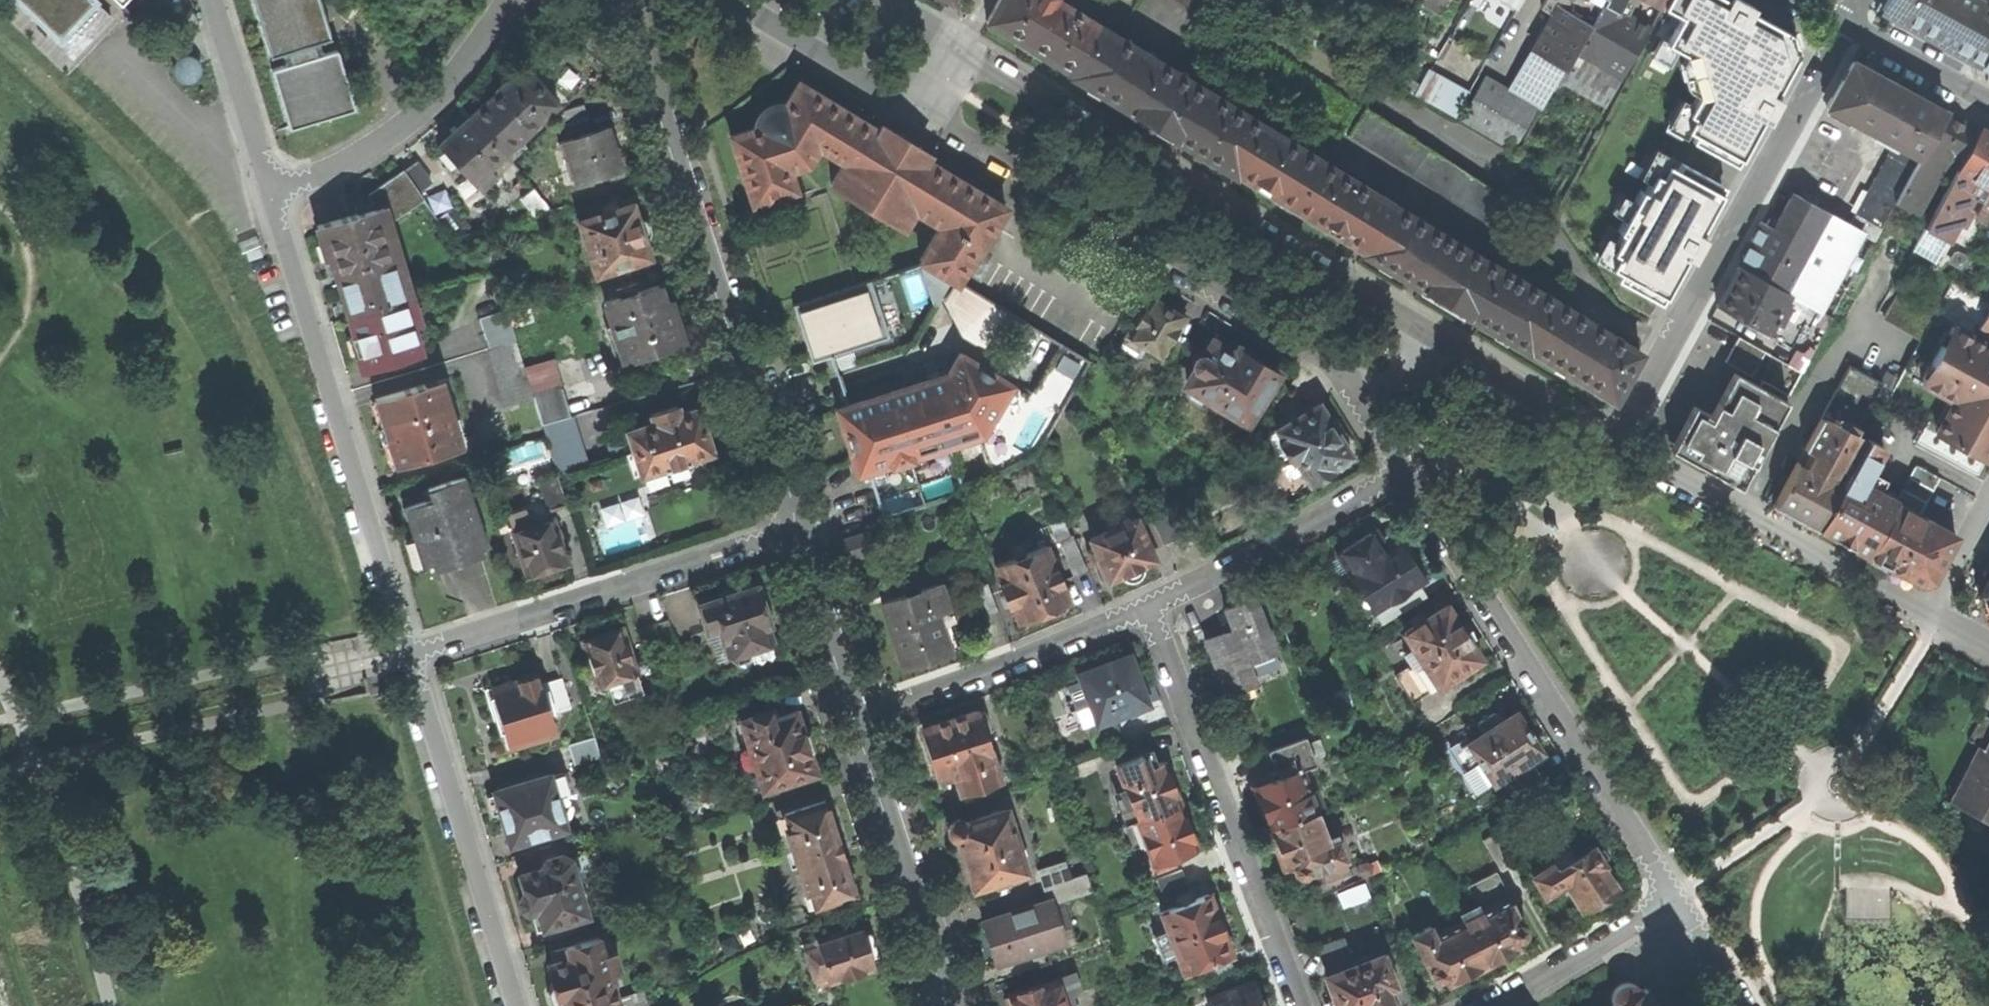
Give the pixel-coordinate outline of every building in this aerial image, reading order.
[(75,62),(116,20),(96,0),(12,0),(75,62)] [(122,8),(129,0),(113,0),(122,8)] [(269,56),(288,51),(312,43),(331,38),(320,0),(252,0),(269,56)] [(986,21),(1073,73),(1101,26),(1084,15),(1080,23),(1066,14),(1071,7),(1058,0),(999,0),(986,21)] [(1199,11),(1206,0),(1179,0),(1199,11)] [(1444,0),(1421,0),(1439,10),(1444,0)] [(1541,6),(1552,12),(1531,50),(1565,68),(1603,0),(1544,0),(1541,6)] [(1565,68),(1553,90),(1559,93),(1565,82),(1606,104),(1647,32),(1649,28),(1616,9),(1621,0),(1603,0),(1565,68)] [(1647,32),(1697,60),(1704,81),(1686,112),(1692,115),(1685,128),(1695,133),(1691,141),(1735,165),(1762,117),(1767,120),(1779,98),(1774,95),(1797,54),(1791,34),(1750,11),(1753,6),(1742,0),(1664,0),(1662,4),(1649,28),(1647,32)] [(1988,46),(1988,0),(1987,3),(1981,0),(1885,0),(1880,8),(1981,61),(1988,46)] [(1119,37),(1101,26),(1073,73),(1071,75),(1127,109),(1157,60),(1133,45),(1129,52),(1115,44),(1119,37)] [(312,43),(288,51),(292,62),(270,68),(288,129),(355,109),(336,49),(315,55),(312,43)] [(177,74),(180,77),(184,80),(191,81),(199,78),(202,73),(204,67),(202,61),(199,56),(194,54),(189,53),(185,54),(182,55),(178,59),(176,63),(176,70),(177,74)] [(1157,60),(1127,109),(1233,174),(1234,172),(1263,125),(1246,114),(1242,121),(1224,110),(1229,103),(1192,81),(1187,88),(1170,77),(1175,70),(1157,60)] [(1826,107),(1894,144),(1919,157),(1927,143),(1945,111),(1851,60),(1826,107)] [(497,93),(471,115),(504,154),(559,107),(526,69),(509,83),(507,81),(496,91),(497,93)] [(1430,69),(1421,84),(1444,97),(1438,107),(1460,119),(1461,118),(1474,94),(1430,69)] [(1474,94),(1461,118),(1513,148),(1536,108),(1484,78),(1474,94)] [(877,130),(799,81),(784,104),(781,104),(777,104),(770,105),(766,107),(761,112),(757,118),(755,123),(754,127),(730,135),(752,204),(795,191),(788,170),(808,164),(819,147),(844,163),(831,185),(903,229),(915,211),(941,227),(920,261),(955,282),(957,283),(978,249),(980,250),(1006,208),(927,159),(930,154),(924,151),(922,154),(914,149),(916,146),(895,133),(894,136),(884,130),(886,127),(881,124),(877,130)] [(1421,84),(1415,94),(1438,107),(1444,97),(1421,84)] [(583,104),(556,113),(566,140),(593,131),(583,104)] [(1366,108),(1349,133),(1387,158),(1404,132),(1366,108)] [(1948,154),(1941,166),(1946,169),(1946,175),(1952,178),(1957,169),(1978,129),(1945,111),(1927,143),(1948,154)] [(471,115),(437,143),(442,149),(440,151),(451,164),(453,162),(470,182),(472,181),(479,190),(494,177),(490,173),(507,158),(504,154),(471,115)] [(1263,125),(1234,172),(1308,216),(1337,169),(1313,154),(1309,161),(1301,156),(1304,149),(1263,125)] [(593,131),(566,140),(558,143),(566,167),(570,165),(577,185),(621,170),(606,127),(593,131)] [(1988,186),(1988,135),(1978,129),(1957,169),(1972,177),(1988,186)] [(1404,132),(1387,158),(1487,223),(1503,197),(1404,132)] [(1948,154),(1927,143),(1919,157),(1913,169),(1906,181),(1900,193),(1895,202),(1915,213),(1941,166),(1948,154)] [(1888,156),(1913,169),(1919,157),(1894,144),(1888,156)] [(1888,156),(1881,168),(1906,181),(1913,169),(1888,156)] [(402,171),(418,192),(431,182),(416,160),(402,171)] [(1620,271),(1616,279),(1660,303),(1686,256),(1692,259),(1705,236),(1699,232),(1725,185),(1680,161),(1677,168),(1667,162),(1660,175),(1654,172),(1644,190),(1640,188),(1617,230),(1622,232),(1611,251),(1617,253),(1610,266),(1620,271)] [(1881,168),(1875,179),(1900,193),(1906,181),(1881,168)] [(1337,169),(1308,216),(1365,250),(1393,203),(1370,189),(1366,196),(1349,186),(1353,179),(1337,169)] [(1957,169),(1952,178),(1913,250),(1936,262),(1958,221),(1963,224),(1970,211),(1965,208),(1977,186),(1969,182),(1972,177),(1957,169)] [(382,207),(386,220),(394,218),(395,219),(423,199),(418,192),(402,171),(368,195),(371,203),(373,210),(382,207)] [(1868,192),(1893,206),(1895,202),(1900,193),(1875,179),(1868,192)] [(536,192),(553,211),(566,206),(547,183),(536,192)] [(521,199),(536,218),(553,211),(536,192),(533,188),(521,199)] [(1875,240),(1881,228),(1893,206),(1868,192),(1850,224),(1861,231),(1861,232),(1875,240)] [(1988,217),(1988,194),(1976,218),(1985,223),(1988,217)] [(1861,231),(1850,224),(1797,196),(1790,199),(1773,228),(1761,221),(1737,266),(1811,306),(1818,310),(1861,232),(1861,231)] [(1915,213),(1895,202),(1893,206),(1881,228),(1901,238),(1915,213)] [(386,220),(382,207),(373,210),(371,203),(355,209),(356,214),(316,226),(321,242),(319,243),(325,260),(332,257),(337,274),(397,256),(386,220)] [(1363,252),(1443,301),(1468,259),(1460,254),(1465,247),(1428,224),(1423,232),(1406,222),(1410,214),(1393,203),(1365,250),(1363,252)] [(649,257),(645,243),(648,240),(650,237),(651,233),(650,228),(648,223),(645,220),(640,218),(637,218),(632,204),(578,222),(584,240),(591,238),(595,252),(587,255),(594,275),(649,257)] [(403,275),(397,256),(337,274),(349,315),(403,300),(396,277),(403,275)] [(1478,265),(1468,259),(1443,301),(1525,351),(1527,349),(1556,302),(1537,291),(1533,297),(1519,289),(1523,282),(1482,258),(1478,265)] [(1811,306),(1737,266),(1716,305),(1790,345),(1811,306)] [(868,281),(793,306),(812,363),(887,339),(868,281)] [(955,282),(943,303),(961,337),(983,351),(1007,312),(957,283),(955,282)] [(618,298),(604,303),(624,364),(684,343),(669,299),(663,301),(658,285),(636,292),(633,284),(616,290),(618,298)] [(1151,295),(1122,342),(1137,351),(1142,344),(1154,351),(1148,360),(1156,365),(1167,348),(1170,349),(1176,340),(1173,338),(1186,317),(1151,295)] [(403,300),(349,315),(356,340),(351,342),(359,368),(418,351),(403,300)] [(1556,302),(1527,349),(1612,400),(1641,353),(1632,348),(1621,342),(1618,348),(1610,343),(1614,337),(1579,316),(1578,319),(1573,316),(1574,314),(1556,302)] [(479,319),(489,350),(516,342),(507,310),(479,319)] [(1978,329),(1988,335),(1988,310),(1978,329)] [(1986,461),(1988,455),(1988,346),(1952,325),(1920,382),(1954,400),(1936,433),(1986,461)] [(1193,368),(1198,371),(1188,387),(1247,425),(1280,373),(1216,332),(1202,355),(1198,355),(1196,357),(1193,360),(1192,364),(1193,368)] [(1738,336),(1725,361),(1751,376),(1765,351),(1738,336)] [(516,342),(489,350),(506,407),(534,399),(533,396),(532,392),(527,378),(516,342)] [(1009,384),(957,352),(946,375),(836,410),(857,473),(891,462),(891,464),(910,458),(910,456),(981,433),(1009,384)] [(1797,461),(1775,502),(1818,526),(1865,441),(1855,435),(1887,378),(1853,360),(1804,449),(1814,454),(1807,467),(1797,461)] [(527,378),(532,392),(561,383),(557,369),(527,378)] [(1787,400),(1760,386),(1734,372),(1711,414),(1694,404),(1673,443),(1743,481),(1787,400)] [(438,380),(375,399),(395,466),(458,447),(449,416),(451,416),(447,402),(445,403),(438,380)] [(1762,381),(1760,386),(1787,400),(1790,395),(1762,381)] [(562,388),(533,396),(534,399),(541,425),(570,417),(562,388)] [(1294,460),(1310,486),(1332,472),(1330,469),(1335,466),(1338,471),(1351,463),(1347,458),(1351,456),(1341,439),(1345,437),(1333,418),(1329,421),(1319,403),(1275,430),(1281,441),(1278,443),(1290,462),(1294,460)] [(679,414),(676,406),(657,413),(657,412),(650,414),(651,416),(645,419),(647,425),(625,432),(632,452),(626,454),(633,475),(639,474),(640,477),(664,469),(668,480),(692,472),(688,461),(712,453),(697,408),(679,414)] [(570,420),(544,428),(548,442),(574,434),(570,420)] [(574,434),(548,442),(553,460),(577,453),(580,452),(574,434)] [(1867,438),(1865,441),(1818,526),(1867,553),(1895,501),(1854,479),(1857,474),(1866,479),(1883,447),(1867,438)] [(582,469),(577,453),(553,460),(558,475),(582,469)] [(1915,465),(1895,501),(1920,515),(1940,478),(1915,465)] [(404,508),(414,539),(424,536),(435,570),(483,555),(472,521),(479,519),(465,476),(427,488),(430,499),(404,508)] [(603,503),(608,524),(647,515),(642,494),(603,503)] [(1177,500),(1149,515),(1163,545),(1193,532),(1177,500)] [(1895,501),(1867,553),(1920,582),(1931,579),(1956,534),(1920,515),(1895,501)] [(508,517),(527,576),(566,563),(552,520),(530,527),(525,511),(508,517)] [(1149,515),(1137,520),(1151,551),(1163,545),(1149,515)] [(1094,548),(1086,551),(1092,564),(1099,561),(1108,581),(1122,575),(1123,579),(1127,580),(1133,579),(1139,577),(1142,573),(1143,570),(1141,566),(1155,560),(1151,551),(1137,520),(1136,519),(1129,522),(1127,517),(1115,522),(1117,526),(1090,539),(1094,548)] [(1374,529),(1336,554),(1340,561),(1335,564),(1344,579),(1349,575),(1373,613),(1376,610),(1398,597),(1425,580),(1411,559),(1415,556),(1407,543),(1402,546),(1398,538),(1391,543),(1386,535),(1380,539),(1374,529)] [(868,531),(840,540),(847,562),(875,553),(868,531)] [(1072,536),(1058,542),(1072,576),(1087,570),(1072,536)] [(1011,606),(1017,622),(1069,601),(1047,545),(995,565),(1001,582),(999,583),(1008,607),(1011,606)] [(1978,592),(1987,597),(1988,604),(1988,573),(1978,592)] [(880,603),(900,663),(955,645),(943,610),(947,609),(938,584),(920,590),(917,583),(899,589),(902,596),(880,603)] [(986,583),(972,588),(983,615),(997,610),(986,583)] [(717,627),(727,657),(729,657),(730,660),(736,664),(748,660),(750,655),(749,651),(773,643),(767,625),(768,625),(756,586),(733,594),(733,592),(721,596),(721,597),(698,605),(706,630),(717,627)] [(1398,597),(1376,610),(1384,622),(1405,609),(1398,597)] [(1254,598),(1224,609),(1228,620),(1220,623),(1224,633),(1205,640),(1226,696),(1256,685),(1247,662),(1274,652),(1254,598)] [(1459,624),(1446,604),(1429,616),(1425,610),(1410,619),(1414,626),(1404,632),(1411,642),(1407,644),(1417,661),(1421,666),(1426,663),(1427,666),(1425,667),(1438,687),(1482,659),(1469,639),(1472,633),(1466,624),(1459,624)] [(654,625),(662,653),(677,648),(668,620),(654,625)] [(621,629),(583,642),(590,666),(586,667),(589,676),(593,675),(597,686),(606,683),(612,701),(641,692),(632,662),(621,629)] [(1146,704),(1129,656),(1078,674),(1080,680),(1067,685),(1076,709),(1083,707),(1089,725),(1116,716),(1119,724),(1141,716),(1138,706),(1146,704)] [(648,657),(632,662),(641,692),(657,687),(648,657)] [(1421,666),(1417,661),(1395,676),(1413,703),(1438,687),(1425,667),(1427,666),(1426,663),(1421,666)] [(537,674),(484,691),(498,734),(502,733),(507,749),(556,734),(549,714),(554,712),(547,691),(543,692),(537,674)] [(546,685),(547,691),(554,712),(554,713),(570,708),(561,680),(546,685)] [(740,720),(749,747),(743,749),(747,762),(753,761),(762,790),(816,773),(809,753),(813,748),(808,732),(801,729),(795,711),(773,718),(770,709),(750,715),(751,716),(740,720)] [(998,775),(1003,774),(988,732),(991,731),(984,711),(977,713),(976,710),(923,728),(924,730),(921,731),(935,772),(939,774),(943,773),(947,783),(956,780),(958,786),(964,784),(966,791),(976,787),(977,789),(1000,781),(998,775)] [(1480,733),(1481,735),(1451,754),(1475,791),(1539,751),(1515,713),(1501,722),(1501,720),(1497,722),(1494,716),(1479,725),(1483,731),(1480,733)] [(1978,746),(1981,748),(1988,733),(1988,718),(1982,714),(1968,741),(1978,746)] [(1948,802),(1988,823),(1988,735),(1982,748),(1981,748),(1978,746),(1948,802)] [(594,737),(568,745),(574,764),(600,756),(594,737)] [(1269,829),(1316,811),(1299,768),(1314,763),(1304,738),(1268,752),(1278,776),(1252,786),(1269,829)] [(1180,806),(1172,784),(1173,779),(1170,771),(1165,766),(1163,761),(1146,767),(1142,755),(1116,765),(1136,821),(1180,806)] [(1532,765),(1509,780),(1517,792),(1540,777),(1532,765)] [(522,841),(566,828),(557,797),(571,793),(565,773),(551,777),(550,774),(496,790),(497,793),(488,796),(493,814),(502,812),(509,836),(519,833),(522,841)] [(825,801),(785,814),(790,830),(786,831),(806,892),(809,891),(815,907),(855,894),(825,801)] [(1193,831),(1188,827),(1180,806),(1136,821),(1141,832),(1135,834),(1139,846),(1146,844),(1156,872),(1175,865),(1172,858),(1196,849),(1194,843),(1195,837),(1193,831)] [(953,839),(957,840),(974,889),(993,883),(995,889),(1010,884),(1008,877),(1026,871),(1005,809),(967,822),(963,819),(958,818),(955,817),(951,819),(948,822),(947,827),(947,832),(949,837),(953,839)] [(1284,869),(1292,866),(1294,871),(1302,877),(1322,869),(1346,860),(1336,835),(1326,839),(1316,811),(1269,829),(1284,869)] [(1496,832),(1482,840),(1498,866),(1511,858),(1496,832)] [(1573,858),(1569,852),(1565,855),(1561,849),(1548,858),(1551,863),(1531,876),(1545,897),(1564,884),(1582,912),(1600,901),(1596,896),(1615,884),(1604,868),(1607,866),(1604,863),(1607,858),(1600,849),(1596,850),(1593,845),(1573,858)] [(531,913),(536,931),(587,915),(579,889),(586,887),(579,864),(572,867),(570,859),(562,854),(545,860),(542,858),(540,861),(543,863),(540,868),(519,874),(524,893),(521,896),(519,900),(519,903),(521,908),(523,911),(527,912),(531,913)] [(1351,875),(1346,860),(1322,869),(1327,883),(1351,875)] [(1042,887),(1046,886),(1069,878),(1064,861),(1036,870),(1042,887)] [(1182,870),(1155,879),(1160,892),(1187,883),(1182,870)] [(1046,886),(1050,899),(1052,905),(1091,891),(1085,873),(1069,878),(1046,886)] [(1480,913),(1507,899),(1494,873),(1466,887),(1480,913)] [(1231,955),(1209,894),(1192,900),(1189,893),(1176,899),(1178,905),(1160,912),(1170,938),(1165,940),(1168,949),(1174,947),(1183,973),(1202,966),(1229,956),(1231,955)] [(1480,913),(1462,922),(1484,966),(1519,949),(1515,941),(1523,937),(1524,936),(1525,935),(1526,933),(1526,932),(1526,931),(1509,898),(1507,899),(1480,913)] [(1050,899),(982,921),(997,966),(1064,944),(1052,905),(1050,899)] [(1410,936),(1431,979),(1433,980),(1435,980),(1438,980),(1440,979),(1446,976),(1450,984),(1484,966),(1462,922),(1452,927),(1449,921),(1443,924),(1446,930),(1440,933),(1435,924),(1410,936)] [(873,968),(870,958),(877,955),(869,932),(862,935),(859,926),(811,942),(814,948),(808,950),(819,983),(829,980),(830,982),(873,968)] [(619,1005),(618,1002),(610,975),(620,972),(613,952),(604,955),(598,937),(564,947),(568,958),(546,965),(551,983),(545,992),(550,1005),(551,1005),(617,1005),(619,1005)] [(1317,949),(1328,974),(1353,965),(1352,961),(1344,939),(1317,949)] [(1390,987),(1394,985),(1392,980),(1396,978),(1394,970),(1389,972),(1383,955),(1370,960),(1368,955),(1352,961),(1353,965),(1328,974),(1325,976),(1333,997),(1328,999),(1330,1005),(1398,1005),(1390,987)] [(1235,972),(1229,956),(1202,966),(1208,982),(1235,972)] [(1007,995),(1011,1005),(1072,1005),(1062,976),(1039,984),(1037,976),(1026,980),(1029,988),(1007,995)] [(1253,980),(1206,998),(1209,1005),(1263,1005),(1253,980)] [(1645,987),(1642,989),(1639,986),(1636,984),(1634,983),(1631,982),(1626,982),(1622,983),(1619,985),(1616,986),(1613,989),(1611,992),(1610,996),(1610,1001),(1610,1004),(1611,1005),(1657,1005),(1645,987)] [(618,1002),(619,1005),(617,1005),(646,1005),(642,994),(618,1002)]
